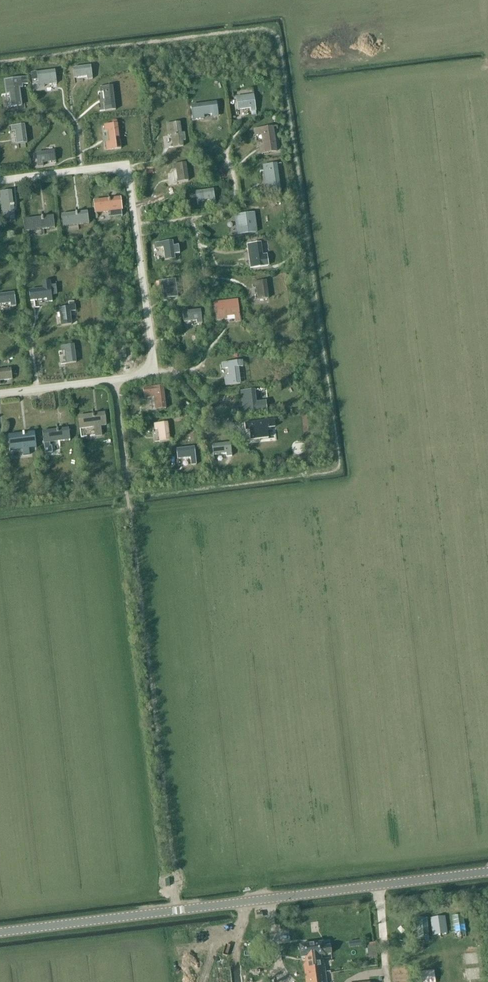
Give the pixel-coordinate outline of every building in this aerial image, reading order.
[(73,68),(74,78),(87,77),(87,80),(93,79),(91,66),(73,68)] [(55,71),(37,73),(38,80),(39,88),(44,87),(44,85),(56,84),(55,71)] [(23,87),(23,85),(29,84),(28,77),(5,80),(7,95),(10,94),(12,107),(22,105),(20,88),(23,87)] [(104,102),(103,102),(104,112),(115,110),(113,86),(99,88),(100,93),(103,93),(104,102)] [(251,112),(256,111),(254,95),(236,97),(237,110),(250,109),(251,112)] [(218,116),(216,103),(191,106),(193,120),(204,118),(203,115),(212,114),(213,117),(218,116)] [(184,133),(181,134),(179,123),(166,125),(168,136),(171,135),(173,148),(183,146),(182,141),(185,141),(184,133)] [(108,131),(109,143),(106,143),(106,150),(121,149),(120,142),(117,124),(112,125),(104,126),(105,131),(108,131)] [(15,132),(17,144),(27,143),(25,125),(11,127),(12,132),(15,132)] [(273,127),(258,129),(254,130),(255,135),(262,134),(264,146),(260,147),(261,154),(277,152),(273,127)] [(43,163),(56,161),(54,151),(36,154),(37,159),(38,167),(43,166),(43,163)] [(186,163),(172,165),(173,170),(176,170),(178,183),(188,181),(186,163)] [(277,164),(263,166),(266,183),(265,184),(266,191),(280,189),(277,164)] [(215,203),(213,190),(195,192),(197,202),(209,200),(210,204),(215,203)] [(3,219),(15,217),(12,191),(0,192),(0,197),(3,219)] [(94,201),(96,214),(111,212),(112,218),(122,216),(121,210),(122,210),(120,198),(94,201)] [(61,215),(63,227),(89,224),(87,212),(61,215)] [(254,213),(235,216),(238,235),(252,233),(252,228),(255,225),(254,213)] [(53,216),(24,220),(25,234),(55,230),(53,216)] [(160,248),(163,248),(165,261),(175,259),(174,254),(179,254),(178,245),(173,246),(172,241),(159,243),(160,248)] [(267,255),(262,256),(260,243),(247,245),(248,250),(251,250),(253,268),(268,266),(267,255)] [(175,279),(158,282),(159,287),(162,287),(164,299),(178,297),(175,279)] [(47,302),(53,301),(52,294),(56,293),(55,288),(51,289),(50,281),(42,282),(43,289),(29,291),(31,301),(47,299),(47,302)] [(258,300),(268,299),(266,281),(252,283),(253,288),(256,288),(258,300)] [(10,304),(11,307),(16,306),(14,293),(0,295),(0,305),(10,304)] [(238,300),(214,303),(217,321),(223,320),(222,318),(234,316),(235,320),(235,322),(240,321),(238,300)] [(55,309),(56,314),(59,314),(61,326),(71,325),(69,312),(75,311),(74,305),(69,306),(68,306),(68,307),(55,309)] [(197,321),(197,324),(202,323),(201,310),(188,312),(188,309),(182,309),(184,323),(197,321)] [(76,363),(74,345),(72,345),(68,346),(61,347),(61,352),(64,352),(66,364),(76,363)] [(240,384),(238,369),(238,368),(243,367),(242,361),(222,364),(223,369),(228,368),(229,376),(226,376),(227,379),(225,379),(226,386),(240,384)] [(12,379),(11,369),(0,371),(0,381),(12,379)] [(156,410),(166,409),(163,386),(143,388),(144,399),(154,397),(156,410)] [(243,407),(237,408),(238,415),(267,412),(266,402),(256,403),(255,390),(241,392),(243,407)] [(78,417),(80,429),(94,427),(95,437),(102,436),(100,426),(106,426),(104,413),(78,417)] [(245,423),(244,423),(246,431),(249,431),(250,441),(268,439),(267,429),(275,428),(274,420),(267,421),(245,423)] [(168,423),(154,424),(155,430),(158,429),(159,442),(170,441),(168,423)] [(57,430),(42,432),(44,444),(45,454),(53,453),(52,446),(50,446),(50,443),(70,441),(69,428),(62,429),(57,429),(57,430)] [(22,434),(8,436),(10,451),(22,450),(23,456),(30,455),(29,449),(36,448),(35,432),(28,433),(28,435),(24,436),(24,433),(22,433),(22,434)] [(226,457),(232,456),(230,443),(212,445),(213,455),(226,454),(226,457)] [(196,465),(196,461),(194,447),(176,449),(178,460),(190,458),(191,466),(196,465)] [(324,959),(322,959),(321,955),(331,954),(330,946),(323,947),(323,943),(300,946),(301,958),(311,957),(312,960),(303,961),(306,981),(327,981),(324,959)] [(234,969),(223,969),(223,981),(234,981),(234,969)]
